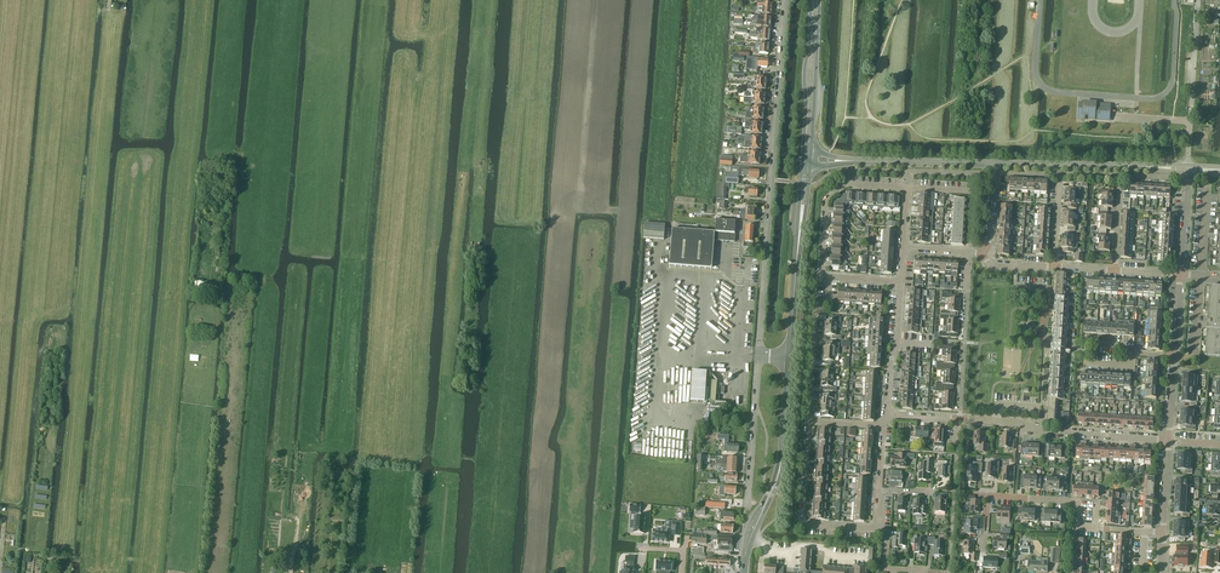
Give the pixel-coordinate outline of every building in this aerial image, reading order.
[(747,57),(746,70),(757,70),(757,67),(767,68),(768,60),(758,59),(758,58),(747,57)] [(751,83),(750,90),(753,91),(754,91),(754,89),(765,90),(766,84),(754,83),(751,83)] [(744,91),(744,97),(753,98),(765,99),(765,93),(754,92),(753,96),(752,96),(753,91),(750,90),(747,90),(747,91),(744,91)] [(744,97),(743,103),(747,104),(747,105),(751,105),(752,104),(753,104),(764,105),(765,99),(753,98),(744,97)] [(1079,104),(1078,118),(1084,119),(1084,115),(1090,116),(1089,119),(1109,120),(1110,106),(1079,104)] [(738,112),(738,115),(745,115),(745,118),(752,119),(755,119),(755,120),(758,120),(758,119),(763,119),(763,114),(746,112),(746,113),(740,112),(738,112)] [(728,126),(727,133),(741,134),(742,127),(728,126)] [(722,182),(722,183),(730,184),(738,184),(738,183),(739,176),(745,176),(749,176),(749,178),(758,178),(759,170),(749,169),(750,167),(731,166),(730,174),(723,174),(722,182)] [(718,183),(716,199),(717,199),(718,199),(717,201),(719,201),(719,207),(722,207),(721,209),(726,209),(727,202),(726,202),(725,202),(725,200),(726,188),(729,188),(730,184),(722,183),(718,183)] [(745,188),(745,193),(748,193),(748,195),(757,196),(758,189),(745,188)] [(1065,188),(1065,198),(1076,199),(1076,193),(1080,193),(1081,189),(1065,188)] [(1102,195),(1102,201),(1113,201),(1114,191),(1099,190),(1098,194),(1102,195)] [(841,199),(849,208),(852,206),(855,206),(856,195),(853,195),(853,193),(845,193),(845,195),(842,195),(842,197),(841,199)] [(856,195),(855,206),(857,206),(859,209),(862,207),(866,207),(866,196),(866,195),(863,195),(863,194),(856,193),(856,195)] [(866,196),(866,207),(867,207),(870,210),(873,207),(877,207),(877,196),(874,196),(874,195),(866,194),(866,195),(866,196)] [(877,196),(877,207),(878,208),(881,210),(882,212),(891,212),(891,211),(889,208),(887,208),(888,197),(884,197),(885,195),(877,195),(877,196)] [(888,197),(887,208),(889,208),(891,211),(891,212),(900,213),(900,211),(900,208),(898,208),(899,198),(895,197),(895,196),(888,195),(888,197)] [(1075,205),(1076,199),(1065,198),(1064,205),(1069,205),(1069,209),(1077,209),(1077,205),(1075,205)] [(834,203),(833,210),(835,210),(835,213),(846,214),(846,211),(849,208),(841,199),(839,200),(837,200),(836,203),(834,203)] [(1113,208),(1113,201),(1102,201),(1102,207),(1100,207),(1100,211),(1108,211),(1108,207),(1113,208)] [(741,209),(741,212),(756,213),(756,210),(756,209),(757,207),(756,206),(755,205),(754,205),(750,205),(749,205),(746,205),(746,210),(741,209)] [(1064,214),(1063,220),(1074,221),(1075,215),(1076,215),(1077,211),(1069,210),(1068,214),(1064,214)] [(741,212),(740,215),(741,215),(741,219),(745,220),(748,220),(749,220),(752,220),(753,220),(755,220),(756,219),(756,217),(755,216),(756,213),(741,212)] [(1101,217),(1101,223),(1112,223),(1112,217),(1107,217),(1108,213),(1100,212),(1099,217),(1101,217)] [(834,221),(834,224),(845,225),(845,221),(848,219),(846,216),(846,214),(835,213),(833,213),(833,221),(834,221)] [(672,229),(669,266),(712,269),(714,240),(729,242),(735,242),(735,234),(734,234),(735,222),(716,220),(715,231),(712,231),(712,232),(698,231),(695,231),(672,229)] [(1074,227),(1074,221),(1063,220),(1063,226),(1067,227),(1067,231),(1075,231),(1075,227),(1074,227)] [(664,240),(665,225),(644,223),(643,239),(664,240)] [(1111,230),(1112,223),(1101,223),(1100,229),(1099,229),(1098,233),(1106,233),(1107,229),(1111,230)] [(832,224),(832,231),(833,231),(833,235),(844,235),(845,232),(848,229),(845,226),(845,225),(834,224),(832,224)] [(743,242),(743,247),(752,248),(753,244),(754,226),(746,226),(745,242),(743,242)] [(1062,236),(1062,242),(1073,243),(1073,237),(1075,237),(1075,233),(1067,232),(1067,236),(1062,236)] [(833,242),(833,245),(832,245),(844,246),(844,243),(847,240),(844,237),(844,235),(833,235),(832,234),(831,242),(833,242)] [(1099,239),(1099,244),(1110,245),(1110,239),(1106,239),(1106,235),(1098,234),(1098,238),(1099,239)] [(1062,242),(1061,248),(1064,249),(1064,253),(1066,253),(1074,253),(1074,249),(1076,249),(1077,248),(1078,244),(1078,243),(1073,243),(1062,242)] [(1110,252),(1110,245),(1099,244),(1099,251),(1097,250),(1097,255),(1105,255),(1105,251),(1110,252)] [(832,253),(832,256),(843,257),(843,253),(846,251),(844,248),(844,246),(832,245),(833,245),(831,245),(831,253),(832,253)] [(1036,245),(1036,251),(1036,254),(1046,255),(1046,252),(1048,252),(1049,246),(1036,245)] [(998,249),(998,255),(998,258),(1003,259),(1003,255),(1009,256),(1009,250),(998,249)] [(831,263),(831,267),(838,267),(838,271),(844,271),(845,266),(847,264),(843,258),(843,257),(832,256),(830,256),(830,263),(831,263)] [(1207,329),(1205,356),(1219,357),(1219,287),(1209,286),(1208,313),(1207,329)] [(941,294),(941,298),(948,299),(948,305),(959,306),(959,299),(959,295),(951,295),(951,292),(945,291),(941,291),(941,294)] [(940,311),(940,315),(958,317),(958,313),(959,313),(959,306),(948,305),(947,312),(940,311)] [(1148,310),(1147,318),(1150,318),(1161,319),(1162,313),(1160,313),(1161,311),(1148,310)] [(940,315),(940,319),(941,319),(941,320),(943,320),(943,326),(946,326),(958,327),(958,320),(957,320),(958,317),(940,315)] [(825,320),(824,328),(837,328),(837,325),(838,325),(840,323),(841,318),(833,317),(833,321),(825,320)] [(939,334),(938,337),(939,337),(956,338),(957,334),(958,327),(946,326),(943,326),(942,332),(939,332),(939,334)] [(831,339),(839,340),(840,336),(836,335),(837,328),(824,328),(824,335),(832,335),(831,339)] [(823,346),(823,353),(835,354),(838,355),(839,348),(839,343),(831,343),(831,347),(827,346),(823,346)] [(938,345),(937,350),(941,350),(941,356),(944,357),(956,357),(956,350),(955,350),(956,346),(938,345)] [(823,353),(822,361),(830,361),(830,365),(838,366),(838,361),(838,355),(835,354),(823,353)] [(937,362),(936,367),(954,368),(955,364),(956,357),(944,357),(944,363),(937,362)] [(936,367),(936,371),(940,371),(940,378),(943,378),(954,378),(955,372),(954,372),(954,368),(936,367)] [(821,372),(821,379),(833,380),(834,373),(837,373),(837,369),(830,369),(829,373),(821,372)] [(935,384),(935,388),(953,389),(953,385),(954,385),(954,378),(943,378),(943,384),(935,384)] [(821,379),(820,387),(828,387),(828,391),(836,391),(836,387),(837,380),(833,380),(821,379)] [(709,380),(708,401),(715,402),(716,381),(709,380)] [(935,391),(935,392),(942,393),(942,399),(953,400),(953,393),(953,389),(935,388),(935,391)] [(1183,389),(1182,396),(1197,397),(1197,390),(1183,389)] [(820,398),(819,405),(832,406),(832,402),(834,403),(835,401),(836,395),(824,394),(824,398),(820,398)] [(1182,396),(1182,402),(1190,403),(1190,406),(1196,407),(1197,403),(1196,403),(1197,397),(1182,396)] [(934,405),(934,409),(952,410),(952,406),(953,400),(942,399),(939,399),(938,405),(934,405)] [(819,412),(823,413),(823,417),(834,417),(835,413),(831,413),(832,406),(819,405),(819,412)] [(1181,418),(1196,419),(1197,408),(1190,408),(1189,411),(1181,410),(1181,418)] [(1195,431),(1196,419),(1181,418),(1180,426),(1186,427),(1186,430),(1195,431)] [(932,429),(931,439),(934,439),(934,446),(934,447),(942,447),(943,443),(944,430),(940,430),(940,426),(937,426),(936,426),(935,426),(935,427),(935,429),(932,429)] [(818,429),(817,435),(831,436),(832,428),(821,427),(821,430),(818,429)] [(910,434),(910,438),(919,438),(918,442),(923,442),(923,439),(931,439),(932,429),(915,428),(915,432),(914,432),(914,433),(912,433),(911,433),(910,433),(910,434)] [(985,432),(975,432),(974,445),(979,445),(979,452),(988,453),(988,444),(984,444),(985,432)] [(1003,434),(1002,448),(1010,448),(1010,449),(1014,449),(1014,441),(1010,441),(1011,434),(1003,434)] [(719,435),(719,439),(724,440),(724,445),(724,451),(727,452),(738,452),(738,444),(728,444),(728,435),(719,435)] [(817,435),(817,441),(818,442),(818,445),(831,446),(831,436),(817,435)] [(1023,456),(1032,456),(1033,445),(1027,445),(1027,444),(1024,443),(1023,443),(1022,456),(1023,456)] [(1033,445),(1032,456),(1041,457),(1043,457),(1043,444),(1042,444),(1039,444),(1039,445),(1033,445)] [(816,448),(816,454),(830,455),(831,446),(818,445),(818,448),(816,448)] [(1046,457),(1055,458),(1056,446),(1050,446),(1050,445),(1047,445),(1046,445),(1045,457),(1046,458),(1046,457)] [(1056,446),(1055,458),(1064,459),(1065,459),(1066,446),(1065,446),(1062,446),(1062,447),(1056,446)] [(1178,454),(1177,462),(1193,463),(1193,452),(1187,452),(1187,455),(1178,454)] [(890,457),(890,466),(905,467),(905,459),(914,459),(914,455),(906,454),(898,453),(897,457),(890,457)] [(1219,465),(1219,457),(1219,454),(1212,453),(1211,464),(1219,465)] [(816,454),(816,460),(817,460),(817,464),(829,465),(830,455),(816,454)] [(716,460),(715,464),(716,464),(720,464),(737,465),(737,462),(738,461),(738,460),(737,459),(737,458),(728,457),(723,457),(722,460),(719,460),(716,460)] [(917,480),(927,480),(927,473),(931,474),(932,461),(925,460),(924,464),(918,464),(917,480)] [(943,466),(944,461),(935,461),(934,468),(938,469),(938,477),(942,477),(942,478),(945,478),(946,478),(946,467),(943,466)] [(987,463),(986,478),(994,478),(994,471),(998,471),(999,462),(995,462),(995,464),(987,463)] [(1177,462),(1177,469),(1186,470),(1186,474),(1192,474),(1193,463),(1177,462)] [(968,468),(967,478),(971,478),(971,482),(977,483),(977,476),(976,475),(977,473),(981,473),(982,464),(973,463),(973,468),(968,468)] [(715,464),(715,467),(720,468),(724,468),(723,472),(727,472),(736,473),(737,471),(737,469),(737,465),(720,464),(716,464),(715,464)] [(815,467),(815,473),(829,474),(829,465),(817,464),(817,467),(815,467)] [(1211,464),(1211,472),(1212,472),(1212,476),(1219,476),(1219,465),(1211,464)] [(1003,468),(1002,482),(1010,483),(1010,476),(1014,476),(1015,467),(1011,467),(1011,468),(1003,468)] [(890,471),(889,481),(890,481),(889,486),(902,487),(902,484),(901,483),(902,472),(890,471)] [(736,482),(736,474),(725,473),(725,477),(719,476),(719,481),(736,482)] [(815,473),(814,479),(816,479),(816,483),(828,483),(829,474),(815,473)] [(1024,488),(1030,488),(1031,476),(1022,476),(1021,476),(1020,489),(1021,489),(1021,488),(1024,489),(1024,488)] [(1031,476),(1030,488),(1036,488),(1036,489),(1039,490),(1040,490),(1041,477),(1040,477),(1031,476)] [(1047,489),(1053,489),(1054,478),(1045,477),(1043,477),(1043,490),(1044,490),(1047,490),(1047,489)] [(1177,480),(1176,487),(1187,488),(1190,488),(1191,481),(1192,477),(1185,477),(1185,480),(1177,480)] [(1054,478),(1053,489),(1059,490),(1059,491),(1062,491),(1063,491),(1064,478),(1062,478),(1054,478)] [(814,486),(814,492),(828,493),(828,483),(816,483),(815,486),(814,486)] [(720,485),(719,496),(725,496),(725,494),(735,495),(735,494),(736,493),(736,491),(735,490),(735,487),(720,485)] [(1211,494),(1211,496),(1218,497),(1218,494),(1219,494),(1219,485),(1215,485),(1211,485),(1211,494)] [(1109,496),(1109,499),(1119,500),(1119,499),(1122,500),(1122,494),(1118,493),(1118,492),(1113,491),(1113,493),(1107,493),(1107,496),(1109,496)] [(814,492),(813,498),(815,498),(814,502),(827,502),(828,493),(814,492)] [(939,498),(935,498),(934,512),(945,513),(946,499),(947,499),(948,495),(939,494),(939,498)] [(970,502),(969,512),(979,513),(980,501),(974,500),(975,496),(966,495),(965,502),(970,502)] [(894,503),(894,510),(906,511),(905,514),(910,515),(911,502),(907,502),(907,499),(898,499),(897,504),(894,503)] [(923,500),(913,500),(912,514),(922,515),(922,514),(926,515),(927,507),(923,507),(923,500)] [(1206,514),(1213,515),(1213,516),(1219,516),(1219,515),(1219,507),(1216,507),(1216,501),(1208,500),(1208,507),(1207,507),(1206,514)] [(813,505),(812,511),(826,512),(827,502),(814,502),(814,505),(813,505)] [(630,505),(630,512),(631,512),(630,523),(629,529),(634,529),(633,533),(643,534),(644,530),(645,517),(639,516),(639,512),(640,512),(640,506),(630,505)] [(1175,506),(1174,513),(1182,514),(1182,517),(1189,518),(1189,514),(1187,514),(1187,507),(1186,507),(1175,506)] [(696,507),(695,514),(703,515),(704,515),(704,514),(705,507),(702,507),(696,507)] [(998,508),(997,518),(1000,518),(1000,522),(1009,523),(1010,509),(998,508)] [(1019,521),(1028,521),(1028,516),(1029,510),(1023,509),(1023,508),(1020,508),(1019,508),(1018,521),(1019,521)] [(1028,516),(1028,521),(1037,522),(1038,522),(1039,509),(1038,509),(1035,509),(1035,510),(1029,510),(1028,516)] [(1042,522),(1051,523),(1051,511),(1045,511),(1046,510),(1042,509),(1041,509),(1040,522),(1042,522)] [(1051,511),(1051,523),(1060,523),(1061,523),(1062,511),(1061,510),(1061,511),(1057,510),(1057,511),(1051,511)] [(732,515),(732,512),(720,511),(719,513),(721,513),(720,519),(733,520),(733,515),(732,515)] [(812,511),(812,517),(815,517),(815,519),(826,520),(829,520),(829,512),(826,512),(812,511)] [(965,520),(964,533),(974,534),(974,526),(979,527),(980,518),(974,517),(974,521),(965,520)] [(1174,522),(1174,530),(1189,530),(1189,519),(1182,519),(1182,523),(1174,522)] [(653,530),(652,541),(669,542),(670,534),(679,535),(680,522),(671,521),(670,531),(653,530)] [(732,525),(721,524),(720,532),(732,533),(732,525)] [(1174,530),(1174,538),(1178,538),(1178,541),(1185,541),(1185,538),(1189,538),(1189,530),(1174,530)] [(902,546),(905,546),(906,534),(897,533),(897,537),(893,537),(892,546),(893,547),(901,548),(902,547),(902,546)] [(691,544),(692,544),(706,545),(707,540),(718,541),(717,545),(718,545),(718,551),(732,551),(732,545),(731,545),(732,537),(719,536),(719,535),(706,535),(693,534),(692,534),(691,544)] [(993,538),(992,548),(1006,549),(1006,539),(1008,539),(1009,534),(1003,534),(1002,539),(993,538)] [(914,544),(914,553),(919,553),(918,555),(923,555),(924,540),(916,539),(917,536),(911,535),(910,544),(914,544)] [(933,555),(943,556),(943,541),(935,541),(935,537),(927,537),(927,545),(934,545),(933,555)] [(963,541),(962,554),(971,555),(971,561),(976,562),(976,554),(972,554),(973,542),(963,541)] [(1174,555),(1174,566),(1179,566),(1179,567),(1183,567),(1183,566),(1187,566),(1188,556),(1187,556),(1187,553),(1188,553),(1188,546),(1177,546),(1177,553),(1178,553),(1178,556),(1174,555)] [(1021,554),(1030,555),(1030,547),(1021,547),(1021,554)] [(866,567),(853,566),(853,569),(846,569),(823,567),(822,572),(814,572),(809,572),(811,550),(801,549),(799,572),(866,572),(866,567)] [(1201,568),(1212,568),(1212,562),(1215,562),(1215,564),(1219,564),(1219,551),(1216,550),(1216,555),(1212,555),(1212,553),(1202,552),(1201,568)] [(983,557),(983,567),(997,568),(997,558),(998,558),(999,554),(994,554),(994,558),(983,557)] [(619,572),(634,572),(634,567),(633,567),(634,557),(626,556),(625,563),(627,563),(626,567),(624,566),(624,572),(619,572)] [(1029,561),(1028,567),(1028,568),(1028,572),(1047,572),(1048,562),(1041,562),(1042,558),(1038,558),(1038,561),(1029,561)] [(672,562),(656,561),(655,570),(656,570),(656,572),(669,572),(669,571),(671,571),(672,562)]
